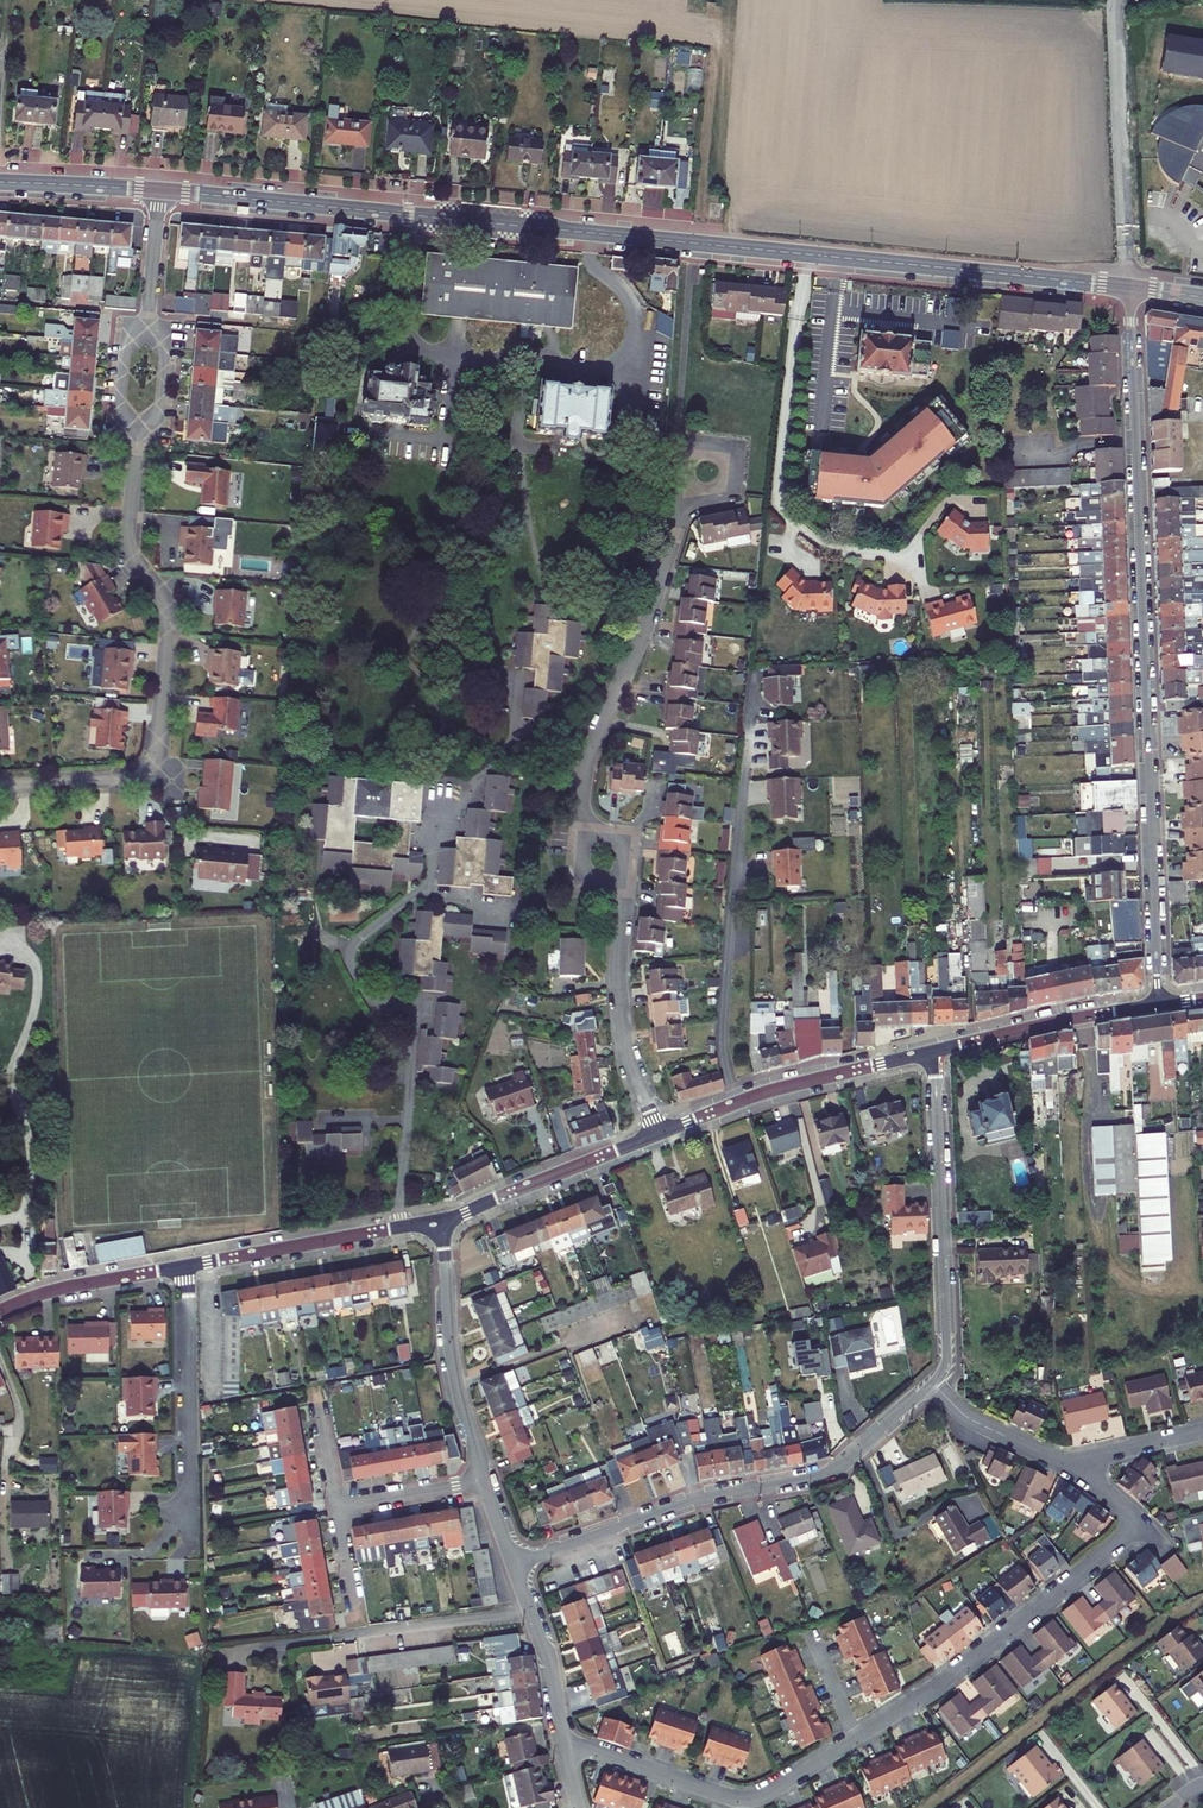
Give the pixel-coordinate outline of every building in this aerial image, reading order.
[(140,37),(138,43),(144,46),(147,40),(140,37)] [(1167,52),(1168,52),(1171,53),(1173,38),(1165,37),(1159,74),(1168,76),(1170,61),(1167,60),(1166,60),(1165,60),(1165,59),(1164,59),(1164,58),(1164,57),(1163,57),(1163,56),(1163,55),(1164,55),(1164,54),(1165,53),(1166,53),(1166,52),(1167,52)] [(1171,53),(1168,52),(1167,52),(1166,52),(1166,53),(1165,53),(1164,54),(1164,55),(1163,55),(1163,56),(1163,57),(1164,57),(1164,58),(1164,59),(1165,59),(1165,60),(1166,60),(1167,60),(1170,61),(1168,76),(1202,81),(1202,43),(1173,38),(1171,53)] [(678,53),(677,61),(689,62),(690,54),(678,53)] [(72,70),(71,84),(78,84),(79,71),(72,70)] [(38,91),(21,90),(20,99),(17,98),(15,122),(34,124),(38,91)] [(34,124),(54,126),(54,125),(56,107),(58,93),(38,91),(34,124)] [(105,94),(85,92),(78,91),(76,102),(73,129),(83,130),(87,131),(87,129),(101,130),(105,94)] [(131,108),(124,107),(125,97),(105,94),(101,130),(115,131),(115,133),(128,134),(130,117),(131,108)] [(151,125),(166,126),(186,128),(188,97),(154,94),(151,125)] [(209,106),(225,108),(225,99),(210,97),(209,106)] [(307,116),(287,114),(287,107),(266,105),(263,136),(292,139),(304,140),(307,116)] [(347,122),(337,121),(338,106),(328,105),(325,142),(350,145),(364,146),(367,146),(369,123),(347,122)] [(243,134),(245,110),(225,108),(209,106),(206,130),(221,132),(243,134)] [(337,121),(347,122),(348,107),(338,106),(337,121)] [(54,125),(63,126),(65,108),(56,107),(54,125)] [(1197,108),(1187,108),(1180,109),(1182,116),(1180,116),(1179,117),(1178,117),(1177,118),(1176,118),(1174,119),(1173,120),(1172,121),(1170,121),(1169,122),(1168,123),(1167,124),(1166,125),(1164,126),(1163,127),(1162,128),(1161,129),(1160,131),(1159,132),(1158,133),(1158,134),(1157,136),(1156,137),(1160,139),(1157,145),(1156,153),(1156,159),(1158,168),(1162,175),(1166,180),(1171,184),(1181,165),(1202,175),(1202,109),(1197,108)] [(1154,128),(1150,133),(1156,137),(1157,136),(1158,134),(1158,133),(1159,132),(1160,131),(1161,129),(1162,128),(1163,127),(1164,126),(1166,125),(1167,124),(1168,123),(1169,122),(1170,121),(1172,121),(1173,120),(1174,119),(1176,118),(1177,118),(1178,117),(1179,117),(1180,116),(1182,116),(1180,109),(1171,114),(1161,121),(1154,128)] [(389,123),(417,126),(418,119),(390,116),(389,123)] [(128,134),(136,135),(138,118),(130,117),(128,134)] [(432,121),(418,119),(417,126),(389,123),(387,148),(392,149),(392,150),(399,151),(399,149),(419,151),(429,152),(432,121)] [(460,156),(485,158),(488,131),(452,128),(449,155),(460,156)] [(529,162),(540,164),(543,142),(509,138),(506,160),(529,162)] [(579,177),(589,178),(591,155),(592,146),(573,144),(571,146),(571,153),(564,152),(561,178),(574,179),(575,177),(579,177)] [(676,189),(679,150),(660,148),(659,151),(656,188),(676,189)] [(659,151),(649,150),(648,159),(639,158),(636,186),(656,188),(659,151)] [(603,182),(616,183),(618,158),(591,155),(589,178),(600,179),(603,180),(603,182)] [(1202,175),(1181,165),(1171,184),(1177,187),(1179,184),(1192,190),(1194,187),(1202,175)] [(1202,193),(1194,187),(1192,190),(1201,196),(1202,198),(1202,194),(1202,193)] [(5,251),(6,239),(9,215),(0,214),(0,251),(5,251)] [(9,215),(6,239),(24,240),(26,216),(9,215)] [(43,218),(26,216),(24,240),(41,242),(43,218)] [(41,242),(40,251),(57,253),(60,220),(43,218),(41,242)] [(77,221),(60,220),(57,253),(74,255),(77,221)] [(74,255),(92,256),(92,247),(94,223),(77,221),(74,255)] [(109,248),(111,224),(94,223),(92,247),(109,248)] [(131,226),(111,224),(109,248),(107,274),(115,275),(117,258),(132,259),(133,250),(129,250),(131,226)] [(188,280),(197,281),(198,264),(201,227),(181,226),(179,250),(180,250),(179,260),(189,261),(188,280)] [(215,263),(219,229),(201,227),(198,264),(215,265),(215,263)] [(364,248),(366,231),(347,228),(346,229),(335,228),(333,239),(332,257),(350,258),(349,266),(331,265),(330,272),(329,283),(335,283),(336,275),(344,276),(357,266),(358,248),(364,248)] [(219,229),(215,263),(233,265),(234,255),(236,230),(219,229)] [(251,256),(253,232),(236,230),(234,255),(251,256)] [(268,258),(271,233),(253,232),(251,256),(250,268),(261,269),(262,257),(268,258)] [(288,235),(271,233),(268,258),(286,260),(288,235)] [(288,235),(286,260),(285,268),(302,269),(305,237),(288,235)] [(331,265),(332,257),(333,239),(305,237),(302,269),(302,270),(330,272),(331,265)] [(9,251),(6,269),(20,271),(22,252),(9,251)] [(1148,253),(1146,254),(1144,255),(1142,257),(1142,259),(1142,261),(1143,263),(1145,264),(1147,265),(1149,265),(1151,264),(1152,263),(1153,261),(1154,259),(1153,257),(1152,255),(1150,254),(1148,253)] [(422,314),(570,329),(576,270),(427,255),(422,314)] [(628,272),(629,260),(612,258),(611,270),(628,272)] [(654,259),(650,290),(676,293),(678,261),(654,259)] [(71,292),(88,293),(90,277),(72,275),(72,278),(71,292)] [(271,303),(272,289),(275,289),(276,276),(267,275),(264,297),(263,316),(278,318),(280,304),(271,303)] [(6,276),(5,291),(19,292),(20,277),(6,276)] [(60,299),(70,299),(71,292),(72,278),(63,277),(60,299)] [(103,278),(90,277),(88,293),(88,300),(100,302),(103,278)] [(300,291),(310,292),(311,279),(301,278),(300,291)] [(710,295),(713,296),(712,308),(736,310),(738,286),(730,285),(726,284),(727,281),(714,280),(714,283),(711,283),(710,295)] [(735,319),(758,321),(759,312),(762,285),(750,284),(750,287),(747,286),(747,283),(738,283),(738,286),(736,310),(735,319)] [(786,290),(774,289),(774,286),(762,285),(759,312),(783,314),(786,290)] [(35,302),(37,290),(27,289),(26,301),(35,302)] [(35,302),(44,302),(45,291),(37,290),(35,302)] [(229,305),(229,312),(245,313),(247,296),(247,294),(236,293),(235,306),(229,305)] [(212,295),(195,294),(195,299),(193,315),(210,316),(212,295)] [(137,298),(123,297),(105,295),(104,308),(122,310),(136,311),(137,298)] [(230,297),(213,295),(211,312),(229,313),(229,312),(229,305),(230,297)] [(264,297),(247,296),(245,313),(263,316),(264,297)] [(174,314),(193,316),(193,315),(195,299),(183,298),(176,297),(174,314)] [(1012,301),(1012,298),(1000,297),(997,329),(1030,333),(1030,330),(1061,334),(1061,330),(1079,332),(1082,306),(1070,304),(1069,307),(1065,307),(1065,304),(1064,304),(1063,307),(1054,306),(1053,308),(1048,308),(1049,305),(1048,305),(1048,308),(1043,307),(1043,305),(1033,303),(1034,300),(1022,299),(1021,302),(1017,301),(1018,299),(1017,298),(1016,301),(1012,301)] [(948,298),(946,316),(962,318),(964,300),(948,298)] [(282,302),(280,317),(297,319),(299,304),(282,302)] [(9,315),(16,315),(16,306),(0,304),(0,314),(9,315)] [(44,338),(55,339),(61,339),(96,342),(99,313),(76,311),(74,332),(63,326),(45,325),(44,338)] [(657,331),(672,338),(674,320),(658,312),(657,331)] [(1149,389),(1163,391),(1176,316),(1151,312),(1146,315),(1149,389)] [(1202,350),(1202,320),(1176,316),(1163,391),(1160,412),(1188,411),(1187,399),(1179,399),(1184,367),(1188,347),(1201,350),(1202,350)] [(197,323),(195,351),(219,353),(222,325),(197,323)] [(941,349),(957,351),(959,333),(943,331),(941,349)] [(908,377),(927,379),(930,342),(860,335),(856,374),(908,379),(908,377)] [(44,338),(27,336),(26,346),(54,348),(55,339),(44,338)] [(1114,353),(1114,348),(1117,348),(1116,337),(1089,338),(1090,355),(1087,355),(1088,387),(1074,388),(1075,421),(1079,421),(1079,434),(1080,437),(1113,435),(1113,424),(1110,424),(1110,419),(1112,419),(1112,418),(1109,418),(1108,408),(1105,409),(1105,403),(1108,403),(1108,402),(1105,402),(1105,397),(1108,397),(1107,387),(1115,387),(1115,376),(1112,377),(1112,372),(1114,371),(1114,369),(1112,369),(1112,364),(1114,364),(1114,354),(1117,354),(1117,353),(1114,353)] [(61,339),(60,356),(63,357),(95,360),(96,342),(61,339)] [(249,356),(250,346),(237,345),(237,355),(249,356)] [(1184,367),(1198,369),(1201,350),(1188,347),(1184,367)] [(195,351),(193,368),(217,371),(219,353),(195,351)] [(237,355),(236,364),(248,366),(249,356),(237,355)] [(95,360),(63,357),(62,369),(70,369),(70,375),(93,377),(95,360)] [(38,372),(52,373),(53,363),(39,362),(38,372)] [(393,369),(393,364),(384,363),(383,375),(392,376),(393,369)] [(393,369),(392,376),(383,375),(367,374),(365,395),(363,395),(361,415),(368,416),(368,418),(372,420),(382,421),(386,420),(387,418),(408,420),(407,424),(429,427),(431,416),(434,417),(437,393),(429,391),(431,381),(417,379),(418,370),(415,370),(415,368),(413,365),(406,364),(401,366),(401,368),(398,368),(398,370),(393,369)] [(234,383),(235,372),(217,371),(193,368),(191,385),(224,388),(233,389),(246,390),(247,384),(234,383)] [(55,373),(53,390),(55,390),(92,394),(93,377),(70,375),(55,373)] [(586,434),(586,436),(606,439),(611,389),(592,387),(592,389),(559,385),(560,384),(540,382),(538,400),(533,399),(532,413),(537,413),(535,431),(555,434),(555,432),(561,433),(560,438),(565,443),(575,444),(579,439),(580,434),(586,434)] [(214,405),(222,405),(224,388),(191,385),(190,403),(214,405)] [(233,399),(245,400),(246,390),(233,389),(233,399)] [(1158,424),(1160,412),(1163,391),(1149,389),(1151,424),(1158,424)] [(92,394),(55,390),(53,407),(90,411),(92,394)] [(49,398),(36,397),(35,406),(48,407),(49,398)] [(330,401),(329,422),(330,422),(338,423),(340,402),(330,401)] [(222,405),(214,405),(190,403),(188,420),(212,422),(227,423),(228,406),(222,405)] [(811,452),(806,499),(883,507),(968,440),(938,403),(867,458),(811,452)] [(66,418),(64,438),(88,440),(90,411),(53,407),(48,407),(47,416),(66,418)] [(244,415),(230,413),(230,417),(230,423),(243,425),(244,415)] [(299,430),(308,430),(310,413),(301,413),(299,430)] [(188,420),(186,440),(210,442),(212,422),(188,420)] [(329,429),(330,422),(329,422),(316,420),(315,431),(313,452),(337,454),(339,430),(329,429)] [(243,425),(230,423),(229,432),(242,434),(243,425)] [(1181,471),(1179,423),(1158,424),(1151,424),(1151,444),(1154,443),(1155,453),(1152,453),(1153,473),(1181,471)] [(1119,465),(1119,460),(1121,460),(1121,449),(1094,451),(1095,483),(1122,482),(1122,471),(1119,471),(1119,466),(1121,466),(1121,465),(1119,465)] [(85,472),(86,456),(56,453),(53,488),(81,490),(82,478),(82,472),(85,472)] [(187,464),(186,482),(203,484),(201,504),(227,507),(230,471),(205,469),(206,466),(187,464)] [(1069,485),(1068,468),(1003,472),(1003,489),(1014,488),(1036,487),(1069,485)] [(293,473),(295,482),(303,481),(301,471),(293,473)] [(1170,489),(1170,478),(1153,479),(1153,490),(1170,489)] [(1095,483),(1079,484),(1079,498),(1123,496),(1122,482),(1095,483)] [(1196,487),(1185,488),(1170,489),(1153,490),(1154,500),(1196,498),(1196,487)] [(1123,496),(1079,498),(1080,512),(1123,510),(1123,496)] [(1196,498),(1154,500),(1154,513),(1194,511),(1202,511),(1202,498),(1196,498)] [(1013,509),(1020,509),(1019,501),(1004,502),(1005,515),(1013,515),(1013,509)] [(737,512),(733,513),(732,510),(721,512),(726,539),(750,534),(748,527),(762,524),(763,517),(747,520),(745,510),(737,512)] [(953,539),(968,548),(975,547),(975,550),(986,549),(986,547),(993,546),(990,520),(973,522),(973,524),(971,525),(967,522),(968,519),(954,510),(940,533),(952,541),(953,539)] [(1062,522),(1090,520),(1090,524),(1124,523),(1123,510),(1080,512),(1062,513),(1062,522)] [(68,533),(69,515),(35,511),(32,547),(60,550),(61,539),(62,532),(64,532),(68,533)] [(1155,526),(1195,525),(1194,511),(1154,513),(1155,526)] [(698,520),(703,544),(726,539),(721,512),(709,515),(710,518),(706,518),(698,520)] [(188,527),(207,529),(208,518),(189,516),(188,527)] [(1090,524),(1080,525),(1081,539),(1124,536),(1124,523),(1090,524)] [(1202,537),(1202,524),(1195,525),(1155,526),(1155,539),(1202,537)] [(185,553),(185,564),(212,567),(215,530),(207,529),(188,527),(181,527),(179,547),(183,547),(186,548),(185,553)] [(1005,543),(1014,542),(1014,528),(1005,528),(1005,543)] [(291,531),(290,542),(298,543),(299,532),(291,531)] [(728,548),(751,543),(750,534),(726,539),(728,548)] [(1092,549),(1092,552),(1101,552),(1125,550),(1124,536),(1081,539),(1075,539),(1076,549),(1089,549),(1092,549)] [(1155,539),(1156,552),(1194,551),(1202,551),(1202,537),(1155,539)] [(703,544),(705,552),(728,548),(726,539),(703,544)] [(1089,552),(1081,553),(1081,565),(1082,565),(1126,563),(1125,550),(1101,552),(1092,552),(1089,552)] [(1156,552),(1156,565),(1202,563),(1202,551),(1194,551),(1156,552)] [(1083,576),(1093,575),(1093,578),(1126,577),(1126,563),(1082,565),(1083,576)] [(1202,569),(1202,563),(1156,565),(1157,578),(1192,577),(1192,570),(1202,569)] [(789,570),(775,586),(784,594),(780,598),(787,605),(794,611),(816,609),(816,612),(831,611),(829,583),(815,584),(803,585),(801,584),(802,583),(789,570)] [(109,593),(114,590),(106,575),(79,590),(72,595),(78,606),(84,603),(91,614),(93,612),(100,624),(123,611),(116,599),(113,600),(109,593)] [(689,583),(689,587),(686,587),(685,599),(706,601),(712,602),(715,578),(690,576),(689,583)] [(1192,577),(1157,578),(1157,591),(1202,590),(1202,576),(1192,577)] [(1068,583),(1069,593),(1078,592),(1127,590),(1126,577),(1093,578),(1093,582),(1068,583)] [(872,585),(856,578),(850,590),(856,592),(851,604),(872,613),(877,613),(877,616),(880,618),(888,618),(889,617),(892,585),(887,585),(887,588),(881,588),(881,590),(877,590),(871,588),(872,585)] [(892,585),(889,617),(891,615),(890,612),(904,612),(903,584),(892,585)] [(282,599),(293,601),(294,590),(283,588),(282,599)] [(942,596),(925,603),(935,632),(942,629),(966,621),(965,619),(978,614),(969,589),(956,594),(957,597),(944,601),(942,596)] [(215,625),(243,628),(246,593),(216,590),(214,606),(217,606),(216,614),(215,625)] [(1127,590),(1078,592),(1079,606),(1127,603),(1127,590)] [(1202,595),(1202,590),(1157,591),(1158,605),(1200,603),(1202,603),(1202,595)] [(680,607),(680,611),(677,610),(675,631),(696,633),(707,634),(707,625),(703,625),(706,601),(685,599),(681,599),(680,607)] [(1079,606),(1074,606),(1075,619),(1128,617),(1127,603),(1079,606)] [(1197,616),(1201,616),(1200,603),(1158,605),(1158,618),(1197,616)] [(534,690),(526,689),(523,719),(544,720),(545,708),(551,708),(552,703),(545,703),(546,691),(560,693),(562,675),(568,675),(569,670),(562,670),(563,658),(577,659),(578,641),(585,641),(585,636),(579,635),(580,624),(559,622),(558,628),(553,627),(554,621),(556,607),(535,605),(534,617),(527,616),(527,621),(533,622),(532,634),(519,633),(517,651),(511,650),(510,656),(517,656),(516,668),(536,670),(534,690)] [(327,628),(339,622),(331,606),(319,612),(327,628)] [(1018,622),(1018,608),(1014,609),(1008,609),(1009,623),(1018,622)] [(1159,631),(1197,629),(1197,616),(1158,618),(1159,631)] [(1080,630),(1095,629),(1095,632),(1128,630),(1128,617),(1075,619),(1061,620),(1062,627),(1080,626),(1080,630)] [(1016,635),(1019,635),(1018,622),(1009,623),(1009,636),(1016,635)] [(1198,636),(1198,629),(1197,629),(1159,631),(1159,644),(1194,643),(1196,642),(1196,636),(1198,636)] [(1074,646),(1078,646),(1095,645),(1129,644),(1128,630),(1095,632),(1074,633),(1074,642),(1074,646)] [(673,652),(676,652),(676,656),(675,664),(697,666),(699,667),(699,665),(707,666),(709,646),(701,645),(702,643),(695,642),(696,633),(675,631),(673,652)] [(1017,649),(1016,635),(1009,636),(1009,649),(1017,649)] [(11,668),(8,668),(7,648),(15,648),(15,636),(6,636),(0,637),(0,680),(12,679),(11,668)] [(46,646),(56,647),(57,638),(47,636),(46,646)] [(1195,646),(1194,643),(1159,644),(1160,657),(1202,655),(1202,646),(1199,646),(1199,651),(1195,651),(1195,646)] [(1083,656),(1096,656),(1096,659),(1129,657),(1129,644),(1095,645),(1095,646),(1083,647),(1083,656)] [(130,661),(133,662),(134,652),(105,649),(104,659),(99,658),(94,663),(92,682),(96,686),(101,687),(102,689),(128,691),(129,678),(130,661)] [(210,685),(213,685),(238,687),(241,652),(210,649),(209,666),(211,666),(210,673),(210,685)] [(1202,670),(1202,655),(1160,657),(1161,672),(1202,670)] [(1081,660),(1082,673),(1084,673),(1130,671),(1129,657),(1096,659),(1081,660)] [(855,669),(874,669),(873,661),(855,662),(855,669)] [(671,672),(671,676),(668,675),(666,696),(687,698),(697,699),(698,690),(693,690),(697,666),(675,664),(672,664),(671,672)] [(795,688),(794,678),(800,678),(799,664),(767,665),(768,681),(764,681),(764,695),(768,695),(768,701),(776,712),(780,709),(791,706),(789,688),(795,688)] [(1072,664),(1056,665),(1057,673),(1072,672),(1072,664)] [(1161,672),(1161,685),(1198,684),(1202,684),(1202,670),(1161,672)] [(1084,683),(1097,683),(1097,686),(1131,684),(1130,671),(1084,673),(1084,683)] [(1087,691),(1088,700),(1092,700),(1131,698),(1131,684),(1097,686),(1097,690),(1087,691)] [(1198,688),(1198,684),(1161,685),(1162,700),(1166,700),(1184,700),(1202,699),(1202,687),(1198,688)] [(666,721),(665,729),(671,729),(690,731),(692,708),(686,708),(687,698),(666,696),(664,717),(667,717),(666,721)] [(217,730),(236,732),(239,700),(211,697),(210,707),(214,707),(213,715),(197,713),(195,735),(216,737),(217,730)] [(94,709),(95,709),(103,709),(104,699),(96,698),(94,709)] [(1092,705),(1078,706),(1078,714),(1132,712),(1131,698),(1092,700),(1092,705)] [(127,712),(119,711),(120,700),(104,699),(103,709),(95,709),(94,716),(91,715),(90,727),(98,727),(96,749),(123,751),(124,737),(121,736),(122,725),(126,726),(127,712)] [(1167,710),(1185,710),(1184,700),(1166,700),(1167,710)] [(1020,703),(1012,704),(1012,717),(1021,717),(1020,703)] [(9,751),(6,707),(0,707),(0,751),(9,751)] [(1202,734),(1202,710),(1185,710),(1183,711),(1183,718),(1183,724),(1179,724),(1179,735),(1182,735),(1202,734)] [(1132,712),(1078,714),(1079,727),(1132,725),(1132,712)] [(1021,717),(1012,717),(1013,730),(1023,730),(1023,717),(1021,717)] [(802,738),(801,720),(768,722),(769,740),(771,739),(773,757),(770,758),(771,770),(786,769),(785,757),(800,756),(799,738),(802,738)] [(1078,737),(1078,741),(1084,740),(1133,739),(1132,725),(1079,727),(1078,727),(1078,737)] [(672,742),(671,753),(696,756),(698,732),(690,731),(671,729),(669,741),(672,742)] [(1182,735),(1183,745),(1187,745),(1187,751),(1187,758),(1190,758),(1202,758),(1202,734),(1182,735)] [(1084,745),(1084,754),(1094,754),(1133,752),(1133,739),(1084,740),(1084,745)] [(226,759),(235,760),(236,751),(227,750),(226,759)] [(1094,754),(1096,768),(1096,767),(1134,766),(1133,752),(1094,754)] [(1190,758),(1190,765),(1191,772),(1186,772),(1187,782),(1202,782),(1202,758),(1190,758)] [(225,811),(227,796),(230,797),(233,762),(206,759),(203,787),(202,794),(200,794),(198,808),(225,811)] [(622,764),(622,765),(613,764),(611,791),(632,792),(632,790),(636,790),(644,791),(646,771),(646,766),(622,764)] [(1134,766),(1096,767),(1097,783),(1135,782),(1134,766)] [(514,790),(507,789),(508,777),(487,776),(484,810),(469,809),(466,837),(479,838),(476,874),(490,875),(489,886),(484,886),(483,893),(511,896),(513,877),(498,876),(499,865),(505,865),(506,860),(499,860),(501,842),(487,841),(488,828),(495,829),(495,823),(489,823),(490,811),(505,812),(507,795),(514,796),(514,790)] [(397,820),(412,821),(420,822),(423,785),(330,777),(329,789),(322,789),(322,792),(328,792),(327,806),(313,804),(310,839),(325,841),(331,841),(332,832),(339,833),(340,821),(333,820),(334,806),(353,808),(352,816),(355,817),(397,820)] [(768,797),(771,797),(771,804),(772,820),(796,819),(796,805),(800,805),(799,778),(766,779),(767,798),(768,797)] [(955,790),(955,781),(940,782),(940,791),(955,790)] [(1085,813),(1093,813),(1120,812),(1121,812),(1136,811),(1135,782),(1097,783),(1079,784),(1080,814),(1085,813)] [(1187,782),(1184,782),(1184,792),(1188,792),(1188,799),(1189,806),(1202,805),(1202,782),(1187,782)] [(667,783),(666,793),(683,795),(684,784),(667,783)] [(665,801),(665,805),(662,805),(661,817),(664,817),(689,819),(702,821),(703,808),(690,806),(691,796),(683,795),(666,793),(665,801)] [(1189,806),(1186,806),(1186,813),(1186,819),(1182,819),(1182,830),(1185,830),(1202,829),(1202,805),(1189,806)] [(393,865),(394,852),(409,853),(412,821),(397,820),(394,845),(353,842),(355,817),(352,816),(353,808),(334,806),(333,820),(340,821),(339,833),(332,832),(331,841),(325,841),(324,846),(353,848),(351,862),(366,863),(366,855),(379,856),(379,864),(393,865)] [(1016,807),(1016,816),(1026,816),(1026,807),(1016,807)] [(1086,836),(1094,836),(1121,834),(1120,812),(1093,813),(1085,813),(1086,836)] [(1017,838),(1027,838),(1026,816),(1016,816),(1017,838)] [(663,825),(663,829),(660,828),(658,849),(689,852),(690,843),(686,843),(689,819),(664,817),(663,825)] [(139,857),(139,860),(165,858),(163,822),(146,823),(147,831),(124,832),(124,858),(139,857)] [(105,850),(104,841),(102,841),(101,826),(83,827),(83,831),(66,832),(66,831),(56,831),(57,848),(65,848),(66,857),(77,856),(77,859),(95,858),(95,855),(102,854),(102,851),(105,850)] [(729,830),(722,829),(721,841),(728,842),(729,830)] [(1185,830),(1185,840),(1190,840),(1190,846),(1190,854),(1202,853),(1202,829),(1185,830)] [(19,869),(22,866),(19,831),(2,832),(2,834),(2,836),(0,836),(0,865),(7,865),(7,867),(11,870),(19,869)] [(473,851),(471,885),(484,886),(489,886),(490,875),(476,874),(479,838),(466,837),(456,836),(455,849),(473,851)] [(774,851),(775,868),(776,868),(777,888),(800,886),(799,878),(799,866),(801,866),(801,850),(806,850),(806,851),(817,851),(816,837),(794,838),(794,847),(795,850),(785,850),(774,851)] [(727,851),(728,842),(721,841),(720,850),(727,851)] [(409,881),(410,874),(421,875),(423,854),(409,853),(394,852),(393,865),(379,864),(379,856),(366,855),(366,863),(351,862),(353,848),(324,846),(323,867),(334,868),(333,875),(336,875),(337,869),(350,870),(350,883),(391,887),(392,873),(407,874),(406,881),(409,881)] [(220,854),(214,854),(214,850),(196,848),(195,864),(199,865),(198,878),(217,879),(220,882),(229,883),(232,881),(246,882),(248,853),(220,850),(220,854)] [(441,848),(438,886),(470,888),(471,885),(473,851),(455,849),(441,848)] [(659,870),(658,874),(657,882),(682,884),(684,861),(688,861),(689,852),(658,849),(656,870),(659,870)] [(1190,854),(1187,854),(1187,864),(1188,870),(1183,870),(1184,881),(1186,881),(1187,881),(1202,881),(1202,853),(1190,854)] [(1102,864),(1120,863),(1120,855),(1101,856),(1102,864)] [(997,856),(988,856),(988,866),(997,866),(997,856)] [(1037,859),(1018,860),(1018,877),(1026,877),(1037,877),(1046,876),(1045,858),(1037,859)] [(718,862),(716,872),(724,872),(725,863),(718,862)] [(715,883),(723,884),(724,872),(716,872),(715,883)] [(1085,902),(1095,902),(1111,900),(1122,900),(1121,888),(1119,889),(1119,884),(1121,884),(1120,874),(1092,875),(1093,888),(1084,888),(1085,902)] [(983,877),(965,877),(967,921),(985,920),(983,877)] [(657,882),(656,893),(659,894),(657,920),(663,921),(681,922),(685,885),(682,884),(657,882)] [(1190,890),(1188,890),(1187,885),(1170,888),(1170,907),(1189,907),(1188,902),(1191,902),(1190,890)] [(1122,900),(1111,900),(1112,920),(1122,920),(1123,932),(1141,932),(1140,899),(1122,900)] [(1080,904),(1081,913),(1096,911),(1095,902),(1080,904)] [(954,919),(953,904),(945,905),(945,920),(954,919)] [(421,961),(423,941),(437,943),(439,913),(418,911),(417,923),(411,923),(410,928),(417,929),(416,941),(402,940),(401,957),(394,957),(394,962),(400,963),(399,975),(420,976),(421,961)] [(437,943),(442,943),(443,934),(445,914),(439,913),(437,943)] [(493,959),(494,953),(504,953),(506,932),(471,929),(472,916),(445,914),(443,934),(455,935),(454,942),(459,942),(459,936),(471,937),(470,950),(488,952),(487,959),(493,959)] [(638,927),(638,931),(635,931),(633,952),(654,953),(653,957),(662,957),(663,945),(661,945),(663,921),(657,920),(639,918),(638,927)] [(1003,920),(994,920),(995,930),(1003,930),(1003,920)] [(1123,932),(1122,920),(1112,920),(1115,943),(1141,942),(1141,932),(1123,932)] [(1192,939),(1193,948),(1195,983),(1202,982),(1202,937),(1192,939)] [(585,940),(560,939),(559,976),(580,977),(581,961),(584,962),(585,940)] [(421,961),(425,961),(441,963),(442,943),(437,943),(423,941),(421,961)] [(986,942),(969,942),(974,1023),(989,1019),(988,977),(986,942)] [(1115,945),(1101,946),(1107,995),(1121,993),(1117,963),(1115,945)] [(1086,948),(1089,967),(1092,997),(1107,995),(1101,946),(1086,948)] [(1172,950),(1172,959),(1173,981),(1178,985),(1195,983),(1193,948),(1172,950)] [(931,985),(925,986),(927,1026),(950,1025),(947,953),(947,952),(937,953),(938,988),(931,989),(931,985)] [(996,977),(988,977),(989,1019),(1007,1015),(1005,964),(1004,952),(995,952),(996,977)] [(792,1010),(793,1046),(798,1063),(820,1056),(818,1021),(818,1008),(808,1008),(807,991),(803,991),(801,954),(791,953),(792,1010)] [(958,953),(947,953),(950,1025),(966,1025),(964,986),(957,986),(956,966),(959,966),(958,953)] [(1013,964),(1005,964),(1007,1015),(1025,1010),(1022,982),(1021,953),(1012,954),(1013,964)] [(907,956),(907,962),(910,1027),(927,1026),(925,986),(918,986),(917,961),(915,961),(914,956),(907,956)] [(1,963),(0,963),(0,992),(6,993),(10,993),(10,986),(23,988),(24,970),(12,969),(13,961),(1,960),(1,963)] [(1121,993),(1138,991),(1143,985),(1142,960),(1132,961),(1132,971),(1125,972),(1124,966),(1128,966),(1128,962),(1117,963),(1121,993)] [(446,975),(447,963),(441,963),(425,961),(423,977),(423,991),(444,993),(445,980),(452,981),(452,975),(446,975)] [(869,976),(870,985),(872,1029),(910,1027),(907,962),(896,963),(898,1004),(882,1005),(881,976),(869,976)] [(881,976),(880,966),(869,966),(869,976),(881,976)] [(1073,972),(1078,999),(1092,997),(1089,967),(1073,971),(1073,972)] [(647,984),(648,996),(669,994),(676,993),(673,970),(649,973),(649,980),(650,984),(647,984)] [(836,971),(829,972),(829,995),(837,995),(836,971)] [(1073,971),(1060,973),(1060,974),(1065,1002),(1078,999),(1073,972),(1073,971)] [(1048,977),(1054,1004),(1065,1002),(1060,974),(1060,973),(1048,976),(1048,977)] [(1048,976),(1035,979),(1041,1007),(1054,1004),(1048,977),(1048,976)] [(1022,982),(1025,1010),(1041,1007),(1035,979),(1022,982)] [(862,997),(853,998),(855,1048),(873,1048),(872,1029),(870,985),(861,985),(862,997)] [(653,1016),(654,1020),(655,1028),(679,1025),(677,1002),(670,1003),(669,994),(648,996),(650,1017),(653,1016)] [(830,1021),(818,1021),(820,1056),(840,1056),(837,995),(829,995),(830,1021)] [(465,1018),(458,1017),(459,1005),(438,1003),(435,1038),(426,1037),(427,1031),(421,1030),(418,1072),(423,1073),(423,1067),(431,1067),(430,1082),(452,1084),(453,1072),(459,1072),(460,1069),(440,1068),(442,1038),(456,1039),(457,1022),(464,1023),(465,1018)] [(755,1075),(763,1071),(781,1067),(775,1047),(775,1032),(774,1006),(756,1008),(757,1026),(764,1025),(766,1049),(760,1051),(759,1035),(757,1035),(750,1035),(749,1054),(755,1075)] [(775,1032),(775,1047),(781,1067),(798,1063),(793,1046),(792,1010),(783,1011),(785,1032),(775,1032)] [(1184,1012),(1186,1052),(1192,1052),(1192,1043),(1202,1042),(1202,1010),(1184,1012)] [(1178,1064),(1187,1063),(1186,1052),(1184,1012),(1170,1014),(1174,1071),(1178,1071),(1178,1064)] [(1164,1081),(1175,1080),(1174,1071),(1170,1014),(1129,1020),(1130,1054),(1131,1062),(1148,1061),(1147,1044),(1160,1042),(1164,1081)] [(590,1031),(594,1030),(592,1020),(584,1021),(584,1022),(588,1021),(590,1031)] [(1123,1069),(1122,1055),(1130,1054),(1129,1020),(1095,1026),(1096,1075),(1110,1074),(1111,1092),(1119,1091),(1118,1069),(1123,1069)] [(590,1031),(588,1021),(584,1022),(580,1028),(574,1029),(574,1033),(590,1031)] [(656,1040),(656,1044),(657,1051),(682,1049),(679,1025),(655,1028),(652,1028),(653,1040),(656,1040)] [(764,1025),(757,1026),(757,1035),(759,1035),(760,1051),(766,1049),(764,1025)] [(574,1033),(575,1040),(578,1056),(579,1061),(594,1059),(590,1031),(574,1033)] [(1074,1068),(1074,1060),(1075,1060),(1075,1051),(1071,1051),(1070,1031),(1055,1034),(1057,1069),(1074,1068)] [(1053,1102),(1051,1075),(1057,1075),(1057,1069),(1055,1034),(1043,1037),(1045,1077),(1046,1103),(1053,1102)] [(1030,1068),(1030,1080),(1045,1077),(1043,1037),(1028,1040),(1029,1051),(1030,1068)] [(1020,1068),(1030,1068),(1029,1051),(1019,1051),(1020,1068)] [(715,1055),(709,1057),(711,1065),(717,1063),(715,1055)] [(579,1061),(578,1056),(570,1057),(576,1092),(584,1090),(579,1061)] [(585,1097),(593,1096),(594,1101),(601,1100),(594,1059),(579,1061),(584,1090),(585,1097)] [(523,1072),(513,1075),(515,1081),(484,1092),(492,1116),(505,1112),(524,1105),(525,1108),(535,1104),(523,1072)] [(689,1072),(671,1077),(678,1101),(724,1088),(720,1073),(692,1081),(689,1072)] [(972,1137),(984,1135),(1012,1128),(1004,1096),(1003,1096),(1002,1093),(991,1095),(992,1099),(990,1099),(991,1102),(977,1105),(978,1110),(966,1113),(972,1137)] [(891,1131),(891,1134),(905,1130),(898,1102),(859,1112),(865,1137),(891,1131)] [(595,1117),(602,1140),(614,1137),(603,1103),(595,1106),(598,1116),(595,1117)] [(505,1115),(525,1108),(524,1105),(505,1112),(505,1115)] [(571,1108),(563,1110),(575,1150),(602,1140),(595,1117),(592,1118),(583,1120),(580,1111),(573,1114),(571,1108)] [(841,1152),(839,1145),(849,1142),(842,1114),(812,1122),(820,1150),(822,1150),(823,1157),(841,1152)] [(776,1127),(763,1131),(771,1155),(799,1145),(791,1121),(775,1126),(776,1127)] [(333,1135),(312,1136),(311,1122),(297,1122),(297,1144),(306,1144),(306,1157),(342,1156),(342,1149),(362,1148),(361,1127),(333,1128),(333,1135)] [(1119,1255),(1139,1254),(1134,1135),(1133,1125),(1092,1128),(1095,1196),(1116,1194),(1119,1255)] [(984,1135),(986,1146),(1015,1140),(1012,1128),(984,1135)] [(1164,1261),(1171,1261),(1165,1133),(1134,1135),(1139,1254),(1140,1272),(1165,1271),(1164,1261)] [(744,1187),(761,1182),(748,1142),(721,1151),(732,1182),(742,1179),(744,1187)] [(1202,1155),(1202,1148),(1194,1149),(1195,1156),(1202,1155)] [(458,1184),(451,1188),(456,1198),(496,1175),(483,1150),(475,1154),(472,1154),(474,1163),(453,1174),(456,1179),(458,1184)] [(1026,1176),(1035,1176),(1034,1157),(1025,1158),(1026,1168),(1025,1168),(1026,1176)] [(686,1186),(675,1190),(670,1175),(654,1181),(658,1195),(662,1194),(670,1215),(700,1205),(701,1209),(714,1205),(704,1174),(684,1181),(686,1186)] [(451,1188),(458,1184),(456,1179),(448,1183),(451,1188)] [(830,1180),(819,1183),(824,1205),(835,1202),(830,1180)] [(605,1195),(615,1191),(612,1183),(602,1188),(605,1195)] [(914,1231),(915,1234),(927,1233),(926,1204),(914,1204),(914,1206),(903,1207),(902,1186),(884,1187),(886,1216),(890,1215),(891,1235),(902,1234),(902,1231),(914,1231)] [(609,1208),(605,1198),(596,1202),(595,1198),(577,1205),(585,1225),(604,1217),(611,1214),(609,1208)] [(572,1245),(590,1238),(585,1225),(577,1205),(559,1212),(572,1245)] [(734,1213),(738,1227),(748,1223),(743,1209),(734,1213)] [(553,1248),(554,1252),(572,1245),(559,1212),(541,1219),(553,1248)] [(532,1246),(535,1256),(553,1248),(541,1219),(524,1226),(532,1246)] [(46,1244),(40,1244),(41,1271),(56,1270),(54,1220),(45,1220),(46,1244)] [(743,1237),(760,1232),(758,1224),(741,1230),(743,1237)] [(509,1250),(511,1255),(532,1246),(524,1226),(494,1238),(500,1253),(509,1250)] [(817,1241),(791,1249),(801,1279),(831,1270),(828,1260),(838,1257),(831,1232),(816,1237),(817,1241)] [(128,1245),(69,1256),(63,1257),(65,1270),(131,1258),(128,1245)] [(993,1275),(1027,1273),(1026,1249),(976,1251),(978,1285),(994,1284),(993,1275)] [(0,1256),(0,1296),(16,1289),(1,1256),(0,1256)] [(410,1267),(401,1269),(400,1263),(381,1266),(387,1299),(388,1301),(407,1298),(405,1285),(413,1283),(410,1267)] [(381,1266),(363,1270),(368,1302),(387,1299),(381,1266)] [(532,1273),(536,1282),(544,1279),(540,1269),(532,1273)] [(351,1307),(369,1303),(368,1302),(363,1270),(344,1273),(351,1307)] [(515,1277),(512,1272),(503,1276),(505,1281),(507,1280),(515,1277)] [(342,1309),(351,1308),(351,1307),(344,1273),(326,1276),(333,1310),(342,1307),(342,1309)] [(308,1280),(314,1313),(333,1310),(326,1276),(308,1280)] [(498,1276),(488,1280),(490,1286),(501,1282),(498,1276)] [(587,1284),(593,1298),(597,1296),(605,1293),(611,1290),(606,1276),(587,1284)] [(297,1326),(315,1322),(314,1313),(308,1280),(289,1283),(296,1318),(297,1326)] [(505,1281),(469,1296),(479,1323),(510,1310),(503,1291),(507,1290),(507,1280),(505,1281)] [(543,1293),(549,1291),(545,1281),(539,1284),(543,1293)] [(271,1287),(278,1322),(296,1318),(289,1283),(271,1287)] [(622,1286),(628,1301),(637,1297),(631,1283),(622,1286)] [(614,1289),(620,1304),(628,1301),(622,1286),(614,1289)] [(253,1290),(260,1325),(278,1322),(271,1287),(253,1290)] [(605,1293),(611,1307),(620,1304),(614,1289),(611,1290),(605,1293)] [(220,1293),(223,1315),(239,1316),(235,1293),(236,1293),(235,1290),(220,1293)] [(239,1324),(239,1329),(260,1325),(253,1290),(236,1293),(235,1293),(239,1316),(239,1324)] [(597,1296),(603,1311),(611,1307),(605,1293),(597,1296)] [(588,1300),(594,1314),(603,1311),(597,1296),(593,1298),(588,1300)] [(580,1303),(586,1317),(594,1314),(588,1300),(580,1303)] [(571,1306),(577,1321),(586,1317),(580,1303),(575,1305),(571,1306)] [(563,1310),(569,1324),(577,1321),(571,1306),(563,1310)] [(791,1319),(810,1316),(809,1307),(790,1311),(791,1319)] [(165,1339),(164,1309),(147,1309),(147,1313),(130,1313),(131,1339),(165,1339)] [(510,1310),(479,1323),(486,1340),(518,1328),(510,1310)] [(554,1313),(560,1327),(569,1324),(563,1310),(558,1312),(554,1313)] [(540,1319),(546,1333),(560,1327),(554,1313),(540,1319)] [(223,1324),(239,1324),(239,1316),(223,1315),(223,1324)] [(298,1332),(317,1328),(315,1322),(297,1326),(298,1332)] [(97,1325),(84,1326),(67,1326),(67,1354),(108,1353),(108,1323),(97,1323),(97,1325)] [(239,1332),(239,1329),(239,1324),(223,1324),(223,1332),(239,1332)] [(518,1328),(486,1340),(497,1367),(528,1355),(518,1328)] [(653,1349),(664,1345),(658,1328),(648,1331),(653,1349)] [(741,1328),(731,1330),(734,1345),(744,1344),(741,1328)] [(876,1364),(873,1349),(869,1329),(829,1338),(832,1358),(834,1365),(847,1362),(849,1370),(876,1364)] [(223,1340),(238,1341),(239,1332),(223,1332),(223,1340)] [(708,1344),(717,1342),(716,1333),(706,1335),(708,1344)] [(14,1342),(15,1369),(58,1368),(58,1338),(36,1338),(36,1342),(14,1342)] [(670,1349),(679,1347),(677,1339),(668,1341),(670,1349)] [(223,1349),(238,1349),(238,1341),(223,1340),(223,1349)] [(798,1355),(801,1376),(815,1374),(815,1378),(831,1376),(828,1349),(810,1352),(809,1341),(792,1343),(794,1355),(798,1355)] [(410,1360),(408,1345),(396,1346),(399,1361),(410,1360)] [(592,1348),(578,1354),(583,1368),(598,1363),(592,1348)] [(223,1357),(238,1357),(238,1349),(223,1349),(223,1357)] [(222,1365),(238,1365),(238,1357),(223,1357),(222,1365)] [(351,1374),(349,1361),(342,1362),(345,1375),(351,1374)] [(222,1373),(238,1373),(238,1365),(222,1365),(222,1373)] [(315,1368),(317,1381),(326,1379),(324,1367),(315,1368)] [(1102,1370),(1104,1380),(1113,1378),(1111,1367),(1102,1370)] [(1031,1368),(1032,1385),(1041,1383),(1045,1382),(1044,1368),(1031,1368)] [(566,1382),(575,1378),(572,1370),(563,1374),(566,1382)] [(488,1402),(520,1389),(512,1371),(480,1383),(488,1402)] [(1184,1377),(1190,1402),(1202,1399),(1202,1372),(1184,1377)] [(222,1382),(238,1382),(238,1373),(222,1373),(222,1382)] [(277,1375),(279,1388),(290,1386),(287,1373),(277,1375)] [(1149,1414),(1171,1408),(1164,1375),(1125,1384),(1130,1407),(1146,1404),(1149,1414)] [(709,1409),(703,1376),(697,1377),(702,1410),(709,1409)] [(153,1395),(157,1394),(157,1378),(123,1378),(123,1401),(126,1401),(126,1417),(154,1417),(153,1395)] [(222,1398),(237,1395),(238,1382),(222,1382),(222,1398)] [(770,1423),(771,1429),(778,1468),(788,1466),(779,1417),(779,1416),(778,1411),(781,1411),(780,1407),(780,1405),(778,1395),(776,1384),(769,1386),(770,1395),(772,1395),(775,1412),(776,1417),(769,1418),(770,1423)] [(690,1408),(686,1388),(676,1390),(680,1411),(690,1408)] [(495,1419),(527,1406),(520,1389),(488,1402),(495,1419)] [(1081,1398),(1079,1390),(1059,1395),(1061,1403),(1060,1403),(1067,1433),(1080,1430),(1079,1425),(1109,1418),(1103,1393),(1081,1398)] [(821,1400),(805,1403),(809,1423),(825,1420),(821,1400)] [(1019,1426),(1036,1434),(1047,1409),(1030,1401),(1027,1408),(1020,1404),(1012,1421),(1020,1425),(1019,1426)] [(522,1429),(534,1425),(527,1406),(495,1419),(502,1437),(522,1429)] [(787,1406),(780,1407),(781,1411),(778,1411),(779,1416),(779,1417),(788,1466),(802,1463),(796,1426),(790,1427),(787,1406)] [(294,1408),(260,1414),(264,1432),(297,1426),(294,1408)] [(749,1434),(750,1436),(756,1472),(767,1470),(760,1431),(759,1428),(755,1428),(752,1415),(746,1416),(747,1419),(749,1434)] [(703,1418),(706,1433),(714,1479),(729,1477),(722,1442),(722,1439),(721,1430),(715,1431),(712,1416),(703,1418)] [(697,1419),(687,1420),(699,1482),(714,1479),(706,1433),(700,1434),(697,1419)] [(738,1436),(738,1439),(744,1474),(756,1472),(750,1436),(749,1434),(747,1419),(735,1422),(738,1436)] [(810,1424),(796,1426),(802,1463),(827,1458),(822,1438),(813,1439),(810,1424)] [(297,1426),(264,1432),(266,1447),(300,1440),(297,1426)] [(396,1450),(400,1471),(414,1469),(411,1447),(409,1435),(403,1436),(401,1428),(392,1429),(394,1438),(396,1450)] [(520,1461),(532,1456),(529,1448),(522,1429),(502,1437),(514,1469),(522,1466),(520,1461)] [(670,1442),(665,1429),(648,1436),(660,1469),(679,1462),(677,1457),(685,1454),(679,1438),(670,1442)] [(771,1429),(760,1431),(767,1470),(778,1468),(771,1429)] [(155,1451),(155,1434),(116,1435),(117,1452),(129,1452),(129,1476),(141,1475),(141,1477),(158,1476),(157,1461),(154,1461),(154,1451),(155,1451)] [(630,1443),(643,1476),(660,1469),(648,1436),(630,1443)] [(722,1442),(729,1477),(744,1474),(738,1439),(722,1442)] [(268,1456),(269,1461),(302,1455),(300,1440),(266,1447),(268,1456)] [(366,1456),(370,1477),(385,1474),(381,1453),(379,1441),(370,1442),(364,1443),(366,1456)] [(425,1445),(429,1466),(447,1463),(443,1441),(425,1445)] [(337,1454),(343,1482),(370,1477),(366,1456),(364,1443),(354,1445),(354,1451),(340,1453),(337,1454)] [(607,1464),(616,1487),(643,1476),(630,1443),(612,1451),(615,1459),(606,1462),(607,1464)] [(411,1447),(414,1469),(429,1466),(425,1445),(411,1447)] [(1016,1458),(999,1449),(999,1451),(991,1447),(986,1457),(983,1464),(990,1467),(987,1473),(1004,1482),(1016,1458)] [(381,1453),(385,1474),(400,1471),(396,1450),(381,1453)] [(270,1465),(272,1476),(284,1473),(305,1469),(302,1455),(269,1461),(260,1462),(261,1467),(270,1465)] [(934,1455),(893,1473),(889,1465),(877,1470),(885,1486),(887,1489),(892,1486),(899,1500),(946,1479),(934,1455)] [(56,1471),(56,1458),(40,1458),(40,1471),(56,1471)] [(1131,1471),(1130,1470),(1118,1483),(1138,1501),(1156,1481),(1152,1477),(1158,1471),(1144,1459),(1139,1465),(1137,1464),(1131,1471)] [(1176,1469),(1175,1466),(1167,1468),(1175,1502),(1183,1500),(1182,1495),(1202,1490),(1202,1462),(1176,1469)] [(548,1474),(557,1470),(554,1463),(545,1467),(548,1474)] [(612,1500),(608,1490),(616,1487),(607,1464),(581,1474),(594,1507),(612,1500)] [(1048,1496),(1041,1492),(1048,1478),(1025,1467),(1010,1499),(1040,1513),(1048,1496)] [(305,1469),(284,1473),(287,1488),(308,1484),(305,1469)] [(564,1484),(576,1514),(594,1507),(581,1474),(563,1481),(564,1484)] [(965,1481),(968,1491),(974,1490),(972,1479),(965,1481)] [(308,1484),(287,1488),(275,1490),(278,1508),(290,1506),(291,1513),(311,1509),(310,1502),(311,1502),(308,1484)] [(534,1507),(542,1528),(576,1514),(564,1484),(546,1491),(550,1500),(534,1507)] [(1066,1484),(1050,1506),(1066,1517),(1072,1507),(1079,1512),(1090,1497),(1083,1492),(1081,1494),(1066,1484)] [(128,1509),(128,1491),(98,1492),(99,1529),(126,1529),(126,1517),(125,1509),(127,1509),(128,1509)] [(1110,1515),(1095,1504),(1097,1502),(1090,1497),(1079,1512),(1085,1517),(1078,1526),(1094,1537),(1110,1515)] [(880,1542),(870,1520),(863,1523),(851,1498),(829,1507),(849,1555),(880,1542)] [(10,1527),(48,1527),(48,1503),(10,1503),(10,1527)] [(213,1506),(214,1516),(221,1514),(219,1505),(213,1506)] [(472,1507),(456,1510),(457,1519),(473,1516),(472,1507)] [(990,1537),(980,1521),(968,1529),(954,1507),(934,1518),(956,1554),(975,1543),(977,1546),(990,1537)] [(807,1509),(778,1521),(785,1539),(777,1542),(792,1578),(799,1575),(795,1564),(796,1563),(789,1548),(787,1541),(794,1538),(798,1545),(817,1536),(814,1529),(822,1526),(816,1511),(809,1514),(807,1509)] [(437,1513),(441,1534),(460,1531),(456,1510),(437,1513)] [(1169,1521),(1177,1519),(1175,1512),(1167,1514),(1169,1521)] [(284,1544),(296,1542),(318,1538),(313,1513),(288,1518),(289,1525),(282,1527),(284,1540),(275,1542),(276,1546),(284,1544)] [(423,1516),(427,1537),(441,1534),(437,1513),(423,1516)] [(1164,1527),(1169,1523),(1161,1514),(1156,1518),(1164,1527)] [(408,1518),(412,1540),(427,1537),(423,1516),(408,1518)] [(473,1516),(457,1519),(459,1528),(475,1525),(473,1516)] [(394,1521),(398,1542),(412,1540),(408,1518),(394,1521)] [(734,1529),(754,1575),(776,1566),(783,1583),(792,1579),(792,1578),(777,1542),(761,1549),(759,1543),(766,1540),(757,1519),(750,1522),(734,1529)] [(379,1524),(383,1545),(398,1542),(394,1521),(379,1524)] [(361,1527),(365,1548),(383,1545),(379,1524),(361,1527)] [(1200,1535),(1202,1547),(1202,1524),(1194,1526),(1197,1536),(1200,1535)] [(475,1525),(459,1528),(460,1531),(461,1536),(477,1533),(475,1525)] [(719,1529),(709,1533),(708,1530),(689,1536),(696,1558),(716,1551),(720,1561),(729,1558),(719,1529)] [(477,1533),(461,1536),(462,1544),(478,1541),(477,1533)] [(215,1552),(213,1536),(208,1537),(206,1538),(207,1553),(215,1552)] [(689,1536),(671,1543),(682,1573),(699,1566),(697,1560),(696,1558),(689,1536)] [(318,1538),(296,1542),(299,1557),(320,1553),(318,1538)] [(794,1538),(787,1541),(789,1548),(798,1545),(794,1538)] [(478,1541),(462,1544),(464,1554),(471,1553),(480,1551),(480,1550),(478,1541)] [(665,1582),(683,1576),(682,1573),(671,1543),(653,1549),(661,1571),(665,1582)] [(1028,1559),(1045,1580),(1060,1569),(1062,1571),(1069,1565),(1057,1551),(1050,1556),(1043,1547),(1028,1559)] [(480,1550),(480,1551),(471,1553),(473,1561),(489,1559),(487,1549),(480,1550)] [(646,1589),(665,1582),(661,1571),(653,1549),(634,1556),(635,1559),(626,1562),(631,1577),(641,1573),(646,1588),(646,1589)] [(1143,1588),(1158,1576),(1154,1571),(1160,1566),(1148,1550),(1126,1567),(1143,1588)] [(271,1572),(272,1577),(290,1574),(323,1568),(320,1553),(299,1557),(288,1559),(289,1569),(271,1572)] [(1174,1555),(1160,1566),(1173,1582),(1187,1571),(1174,1555)] [(489,1559),(473,1561),(475,1570),(490,1568),(489,1559)] [(1003,1578),(1011,1587),(1005,1592),(1016,1607),(1023,1602),(1021,1599),(1036,1588),(1019,1566),(1003,1578)] [(101,1598),(120,1597),(119,1570),(104,1570),(104,1571),(94,1571),(94,1567),(80,1568),(80,1581),(79,1581),(79,1597),(101,1596),(101,1598)] [(323,1568),(290,1574),(293,1588),(326,1582),(323,1568)] [(490,1568),(475,1570),(476,1579),(492,1576),(490,1568)] [(627,1592),(631,1591),(623,1569),(619,1570),(625,1586),(627,1592)] [(616,1589),(625,1586),(619,1570),(610,1573),(616,1589)] [(1116,1627),(1122,1622),(1117,1614),(1136,1599),(1114,1571),(1095,1587),(1105,1600),(1098,1605),(1110,1619),(1116,1627)] [(609,1591),(616,1589),(610,1573),(602,1576),(607,1592),(609,1591)] [(492,1576),(476,1579),(478,1588),(494,1585),(492,1576)] [(599,1595),(607,1592),(602,1576),(593,1579),(599,1595)] [(18,1594),(17,1577),(3,1577),(3,1594),(18,1594)] [(148,1608),(185,1607),(184,1579),(167,1579),(168,1582),(160,1582),(148,1582),(148,1608)] [(590,1597),(599,1595),(593,1579),(585,1582),(590,1597)] [(326,1582),(293,1588),(295,1598),(285,1600),(286,1604),(292,1603),(328,1597),(326,1582)] [(582,1600),(590,1597),(585,1582),(577,1585),(582,1600)] [(675,1610),(684,1607),(674,1582),(666,1585),(675,1610)] [(494,1585),(478,1588),(480,1597),(495,1594),(494,1585)] [(573,1603),(582,1600),(577,1585),(568,1588),(573,1603)] [(609,1591),(611,1598),(627,1592),(625,1586),(616,1589),(609,1591)] [(564,1606),(573,1603),(568,1588),(559,1591),(564,1606)] [(976,1600),(993,1621),(1007,1610),(1009,1612),(1016,1607),(1005,1592),(998,1597),(992,1588),(976,1600)] [(599,1607),(613,1602),(611,1598),(609,1591),(607,1592),(599,1595),(590,1597),(582,1600),(573,1603),(564,1606),(561,1607),(568,1627),(602,1616),(599,1607)] [(495,1594),(480,1597),(481,1607),(497,1604),(495,1594)] [(292,1603),(296,1621),(300,1621),(302,1632),(329,1627),(327,1615),(332,1614),(328,1597),(292,1603)] [(1082,1597),(1062,1612),(1084,1640),(1110,1619),(1098,1605),(1092,1610),(1082,1597)] [(678,1617),(686,1615),(684,1607),(675,1610),(678,1617)] [(810,1614),(817,1618),(820,1612),(813,1608),(810,1614)] [(951,1620),(952,1621),(947,1626),(964,1648),(971,1643),(969,1640),(983,1629),(967,1608),(951,1620)] [(574,1644),(608,1633),(602,1616),(568,1627),(574,1644)] [(857,1664),(858,1664),(860,1662),(862,1665),(885,1655),(884,1652),(881,1654),(872,1636),(864,1617),(841,1628),(843,1634),(841,1635),(836,1638),(841,1649),(846,1661),(851,1658),(854,1657),(857,1664)] [(1044,1648),(1037,1653),(1048,1668),(1075,1647),(1068,1639),(1053,1620),(1033,1635),(1044,1648)] [(928,1646),(921,1652),(924,1656),(930,1664),(937,1658),(938,1659),(941,1663),(955,1651),(957,1654),(964,1648),(947,1626),(941,1630),(940,1629),(924,1641),(927,1645),(928,1646)] [(621,1648),(615,1630),(608,1633),(574,1644),(580,1662),(603,1654),(621,1648)] [(485,1649),(494,1648),(496,1657),(520,1653),(517,1635),(483,1639),(485,1649)] [(1168,1652),(1183,1671),(1202,1656),(1202,1646),(1201,1643),(1198,1645),(1195,1641),(1191,1635),(1168,1652)] [(1068,1639),(1075,1647),(1077,1645),(1070,1637),(1068,1639)] [(692,1654),(700,1651),(697,1645),(690,1648),(692,1654)] [(367,1658),(369,1674),(455,1662),(453,1646),(367,1658)] [(1021,1646),(1001,1661),(1023,1688),(1048,1668),(1037,1653),(1031,1658),(1021,1646)] [(761,1657),(769,1675),(777,1694),(780,1701),(804,1690),(800,1684),(798,1677),(800,1676),(806,1673),(800,1661),(795,1650),(790,1652),(787,1653),(785,1647),(761,1657)] [(614,1658),(605,1661),(603,1654),(580,1662),(586,1679),(618,1669),(614,1658)] [(708,1658),(711,1667),(720,1664),(716,1655),(712,1656),(708,1658)] [(871,1694),(874,1693),(877,1699),(900,1689),(892,1670),(885,1655),(862,1665),(863,1669),(861,1670),(856,1673),(861,1684),(864,1692),(866,1696),(871,1694)] [(496,1672),(491,1673),(492,1678),(535,1673),(533,1657),(521,1658),(496,1661),(495,1662),(496,1672)] [(359,1659),(361,1675),(369,1674),(367,1658),(359,1659)] [(345,1661),(347,1677),(361,1675),(359,1659),(345,1661)] [(976,1702),(987,1716),(1018,1692),(996,1665),(972,1684),(983,1697),(976,1702)] [(624,1687),(618,1669),(586,1679),(593,1699),(624,1687)] [(1190,1681),(1202,1697),(1202,1671),(1190,1681)] [(242,1691),(244,1673),(225,1672),(224,1707),(232,1708),(231,1717),(244,1718),(243,1724),(260,1724),(260,1719),(281,1720),(282,1699),(265,1698),(265,1694),(253,1693),(253,1695),(253,1698),(242,1697),(242,1691)] [(492,1678),(494,1693),(497,1693),(537,1688),(535,1673),(492,1678)] [(349,1698),(347,1681),(346,1677),(346,1676),(321,1679),(320,1677),(305,1679),(310,1717),(351,1712),(350,1704),(349,1698)] [(1115,1684),(1093,1701),(1103,1714),(1105,1712),(1117,1729),(1136,1714),(1124,1698),(1125,1697),(1115,1684)] [(628,1696),(626,1692),(624,1687),(593,1699),(596,1708),(628,1696)] [(780,1701),(785,1711),(793,1730),(801,1749),(832,1735),(827,1723),(822,1725),(819,1727),(816,1720),(813,1713),(816,1712),(822,1710),(817,1698),(812,1687),(806,1689),(804,1690),(780,1701)] [(492,1703),(493,1709),(493,1710),(540,1704),(537,1688),(497,1693),(499,1702),(492,1703)] [(959,1694),(939,1710),(961,1737),(987,1716),(976,1702),(969,1707),(959,1694)] [(364,1711),(362,1698),(350,1700),(352,1713),(361,1711),(364,1711)] [(494,1717),(496,1717),(497,1725),(542,1718),(540,1704),(493,1710),(494,1717)] [(689,1748),(699,1722),(679,1716),(659,1709),(650,1735),(657,1738),(656,1741),(655,1744),(668,1748),(681,1752),(682,1749),(683,1746),(689,1748)] [(475,1712),(462,1714),(463,1721),(477,1719),(475,1712)] [(362,1714),(352,1716),(353,1728),(363,1727),(362,1714)] [(632,1736),(628,1735),(631,1728),(604,1719),(598,1739),(631,1749),(635,1737),(632,1736)] [(1005,1736),(1012,1730),(1008,1726),(1001,1731),(1005,1736)] [(743,1766),(753,1740),(733,1734),(713,1727),(704,1753),(711,1756),(710,1759),(709,1762),(721,1766),(734,1771),(735,1767),(736,1764),(743,1766)] [(911,1782),(908,1776),(927,1768),(946,1759),(935,1734),(928,1737),(927,1734),(926,1731),(914,1736),(902,1741),(903,1744),(904,1747),(897,1750),(899,1753),(900,1756),(893,1759),(891,1756),(890,1753),(878,1758),(866,1763),(867,1766),(869,1770),(862,1772),(873,1798),(892,1790),(911,1782)] [(513,1764),(515,1772),(538,1766),(549,1764),(547,1755),(536,1757),(530,1733),(504,1739),(510,1764),(513,1764)] [(425,1741),(386,1747),(387,1751),(426,1746),(425,1741)] [(1141,1741),(1116,1759),(1119,1764),(1125,1772),(1128,1770),(1140,1786),(1164,1767),(1157,1757),(1155,1759),(1152,1761),(1148,1755),(1150,1753),(1141,1741)] [(426,1746),(387,1751),(391,1777),(430,1771),(426,1746)] [(1035,1747),(1010,1766),(1014,1771),(1034,1797),(1064,1774),(1055,1763),(1050,1767),(1048,1769),(1043,1763),(1046,1761),(1035,1747)] [(976,1751),(969,1756),(973,1760),(979,1755),(976,1751)] [(512,1772),(513,1773),(515,1786),(507,1788),(511,1806),(514,1807),(516,1807),(520,1807),(521,1807),(533,1805),(548,1801),(554,1800),(551,1785),(546,1786),(543,1786),(541,1778),(538,1766),(515,1772),(512,1772)] [(217,1773),(209,1768),(205,1774),(212,1779),(217,1773)] [(595,1803),(610,1807),(642,1807),(647,1791),(640,1788),(641,1785),(642,1782),(627,1777),(612,1772),(611,1775),(610,1779),(603,1776),(595,1803)] [(513,1773),(504,1775),(507,1788),(515,1786),(513,1773)] [(854,1785),(848,1788),(846,1785),(845,1782),(833,1787),(821,1792),(823,1795),(824,1798),(817,1801),(818,1803),(820,1806),(816,1807),(865,1807),(854,1785)] [(472,1799),(469,1787),(458,1789),(461,1801),(472,1799)] [(361,1789),(316,1804),(317,1807),(363,1807),(361,1789)] [(409,1793),(372,1807),(414,1807),(409,1793)] [(275,1797),(239,1802),(239,1801),(231,1802),(231,1804),(219,1806),(219,1807),(276,1807),(275,1797)] [(1044,1807),(1065,1807),(1057,1798),(1044,1807)]
